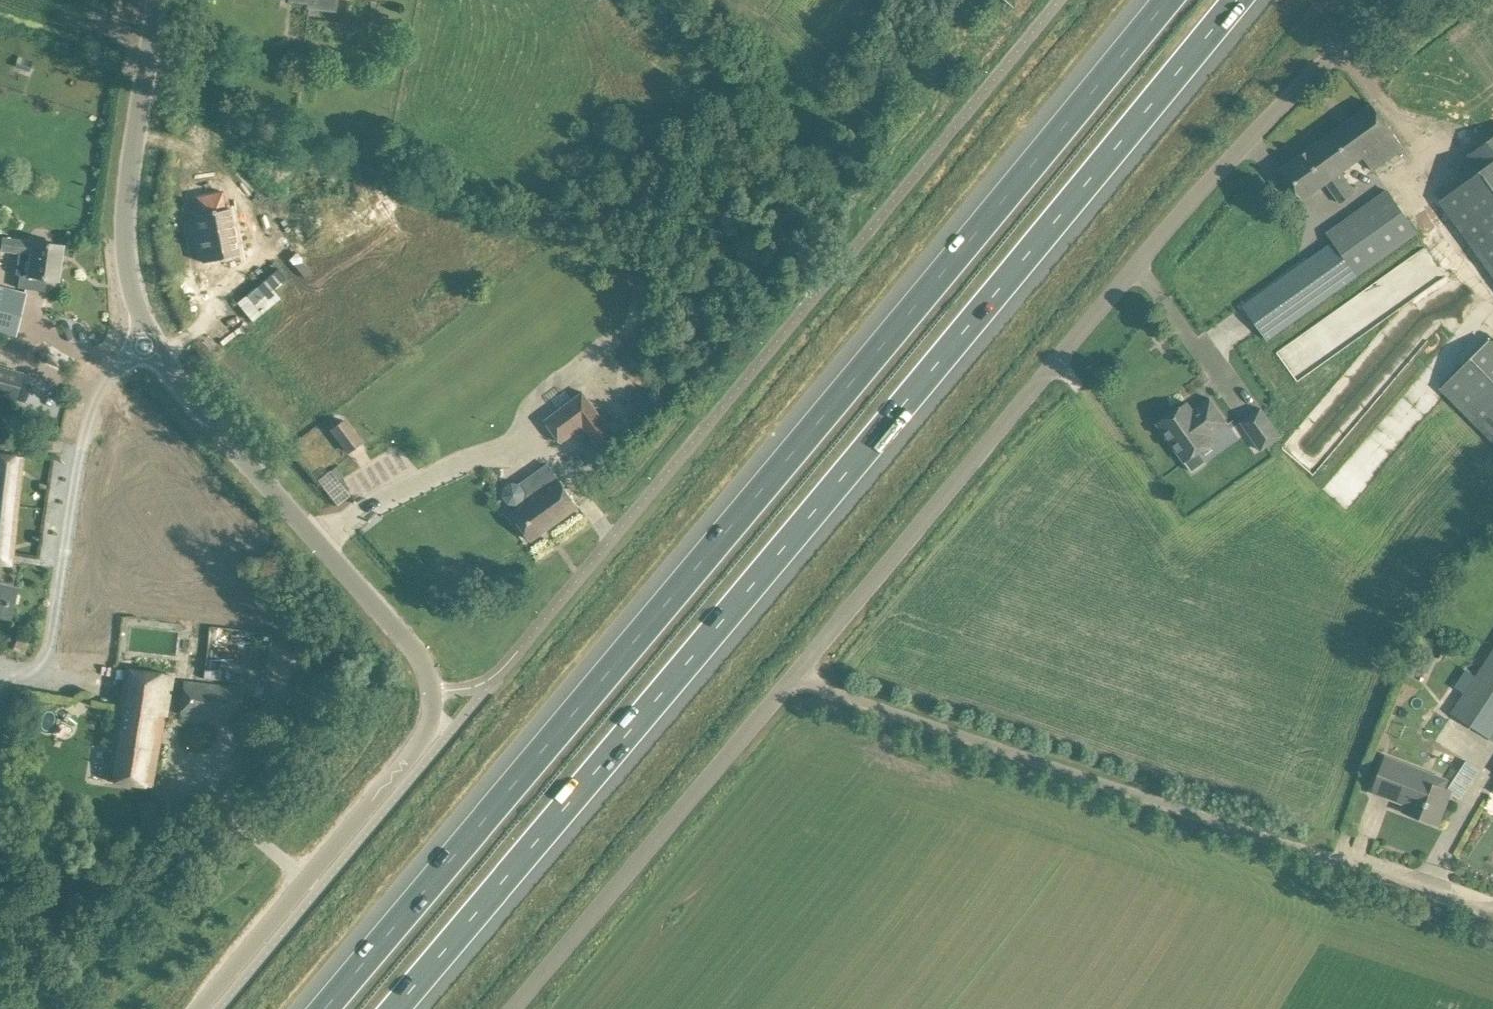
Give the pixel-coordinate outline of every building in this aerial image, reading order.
[(337,9),(338,0),(295,0),(309,2),(308,6),(328,9),(337,9)] [(32,62),(18,57),(15,66),(28,71),(32,62)] [(1404,147),(1372,103),(1280,169),(1302,200),(1327,182),(1341,203),(1356,192),(1341,172),(1363,156),(1373,170),(1404,147)] [(1492,272),(1492,137),(1467,156),(1478,172),(1440,200),(1492,272)] [(1418,233),(1387,189),(1327,232),(1334,242),(1245,306),(1269,340),(1358,276),(1418,233)] [(222,191),(196,196),(200,214),(197,214),(201,235),(198,236),(203,262),(238,255),(228,208),(226,209),(222,191)] [(319,227),(276,263),(296,286),(338,249),(319,227)] [(3,237),(1,250),(19,253),(16,274),(20,274),(18,287),(25,288),(45,291),(47,278),(57,280),(62,245),(42,243),(3,237)] [(0,288),(0,331),(15,335),(25,294),(0,288)] [(1440,388),(1492,441),(1492,343),(1489,339),(1440,388)] [(2,367),(0,367),(0,393),(15,397),(21,372),(2,367)] [(620,442),(583,392),(544,421),(561,444),(585,426),(605,453),(620,442)] [(1187,402),(1157,423),(1169,439),(1185,462),(1192,471),(1207,461),(1239,438),(1222,414),(1210,397),(1193,410),(1187,402)] [(1241,422),(1262,452),(1283,437),(1262,408),(1241,422)] [(344,420),(331,429),(348,451),(361,442),(344,420)] [(0,454),(0,563),(12,564),(23,456),(0,454)] [(505,486),(503,496),(509,503),(517,505),(519,508),(512,513),(532,541),(579,507),(568,491),(557,476),(548,464),(522,482),(512,481),(505,486)] [(10,617),(17,589),(0,586),(0,615),(10,617)] [(19,638),(14,649),(23,652),(28,641),(19,638)] [(1453,712),(1492,739),(1492,651),(1453,712)] [(172,675),(125,670),(107,780),(152,786),(172,675)] [(240,721),(243,687),(184,681),(180,714),(240,721)] [(1424,724),(1440,734),(1447,725),(1431,714),(1424,724)] [(92,745),(86,779),(105,782),(110,748),(92,745)] [(1438,823),(1450,790),(1423,780),(1426,772),(1386,757),(1373,791),(1401,801),(1401,799),(1408,801),(1404,811),(1438,823)]
